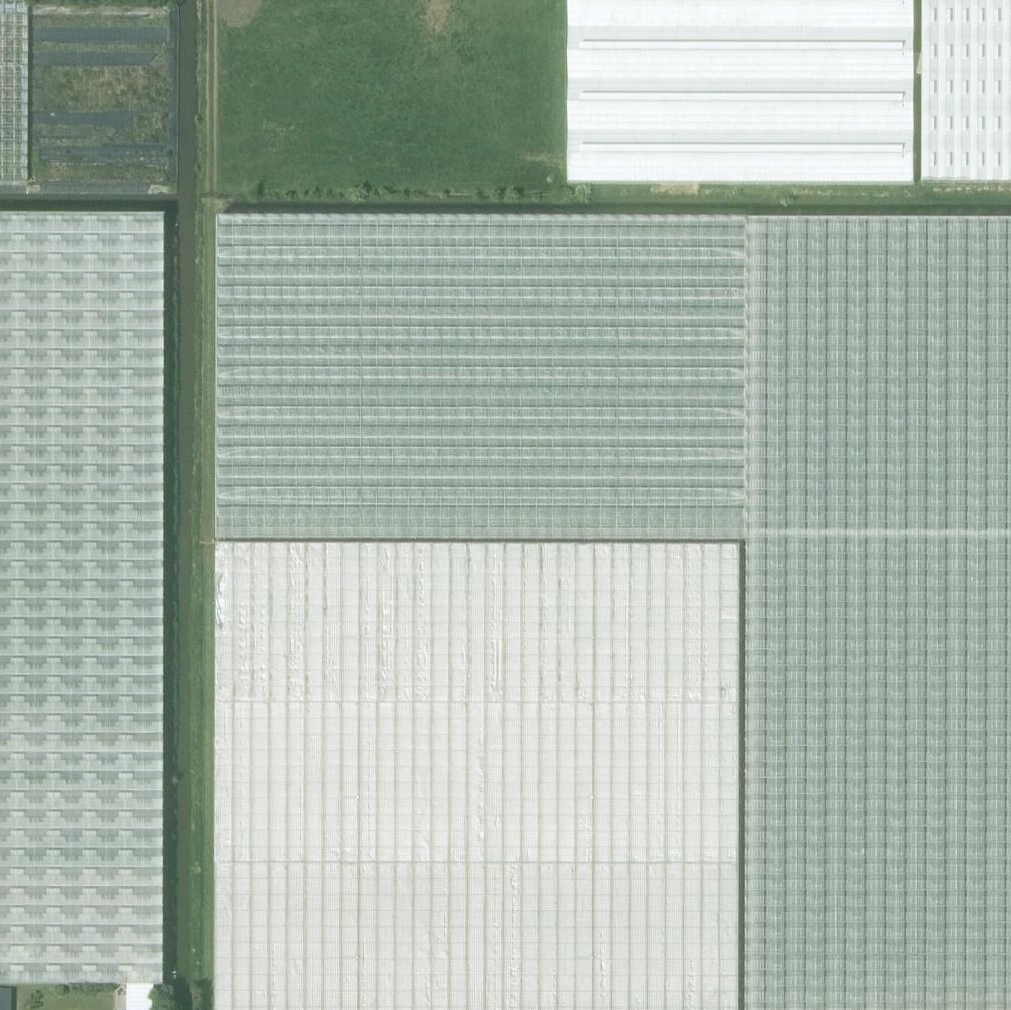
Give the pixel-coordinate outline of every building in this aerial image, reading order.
[(25,183),(26,0),(0,0),(0,183),(25,183)] [(569,185),(916,185),(916,0),(569,0),(569,185)] [(921,185),(932,186),(1010,186),(1010,0),(922,0),(921,185)] [(160,985),(161,214),(0,214),(0,984),(160,985)] [(746,1009),(1010,1009),(1010,218),(217,217),(216,539),(747,540),(746,1009)] [(740,545),(216,544),(215,1009),(739,1009),(740,545)]
